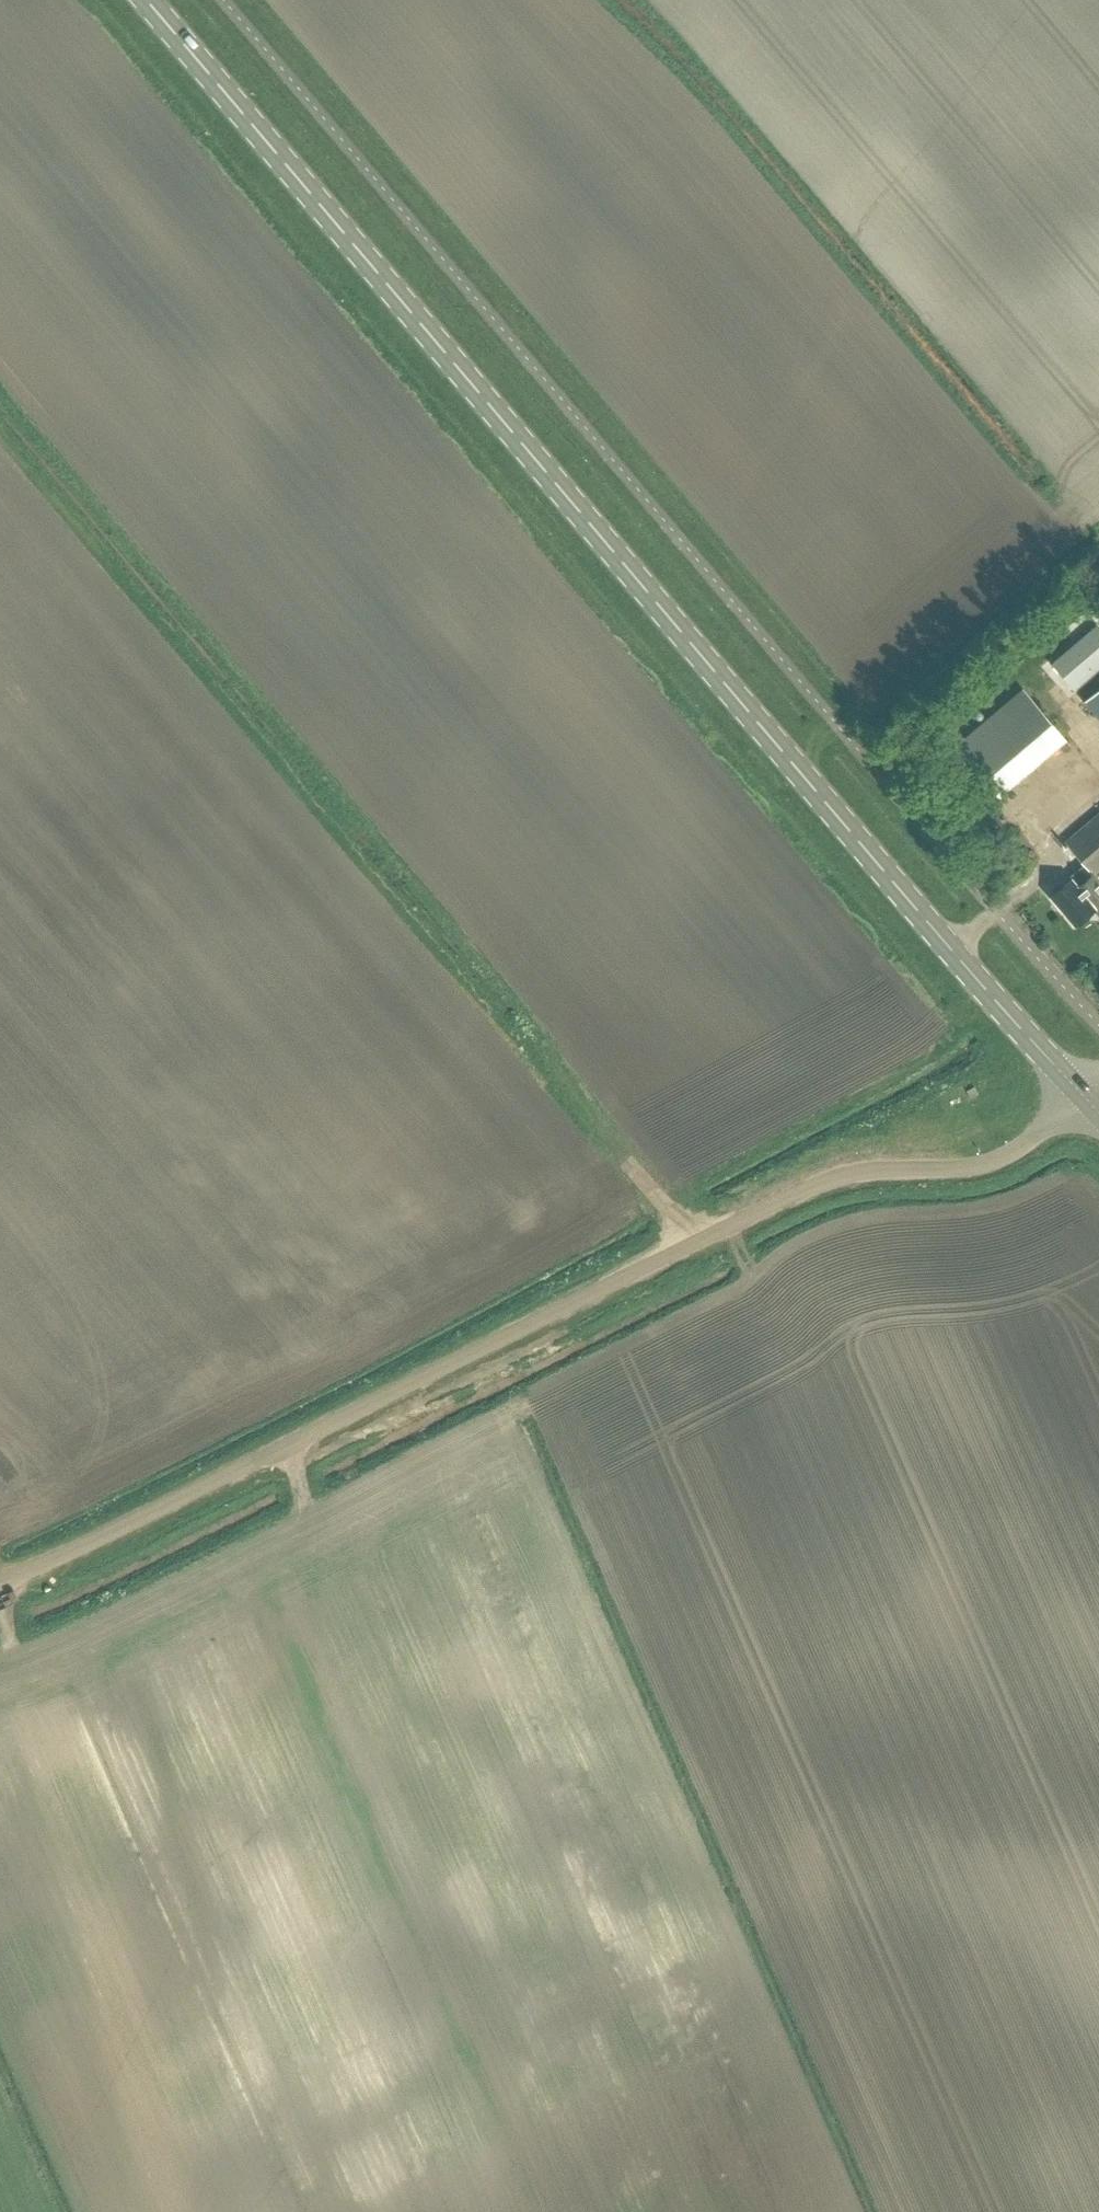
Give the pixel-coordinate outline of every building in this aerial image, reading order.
[(1074,688),(1098,667),(1098,630),(1095,625),(1052,662),(1074,688)] [(994,793),(1063,738),(1020,685),(952,741),(994,793)] [(1085,701),(1098,718),(1098,689),(1085,701)] [(1074,924),(1093,907),(1098,915),(1098,879),(1094,874),(1098,870),(1098,812),(1066,840),(1085,863),(1069,876),(1071,878),(1050,895),(1074,924)]
